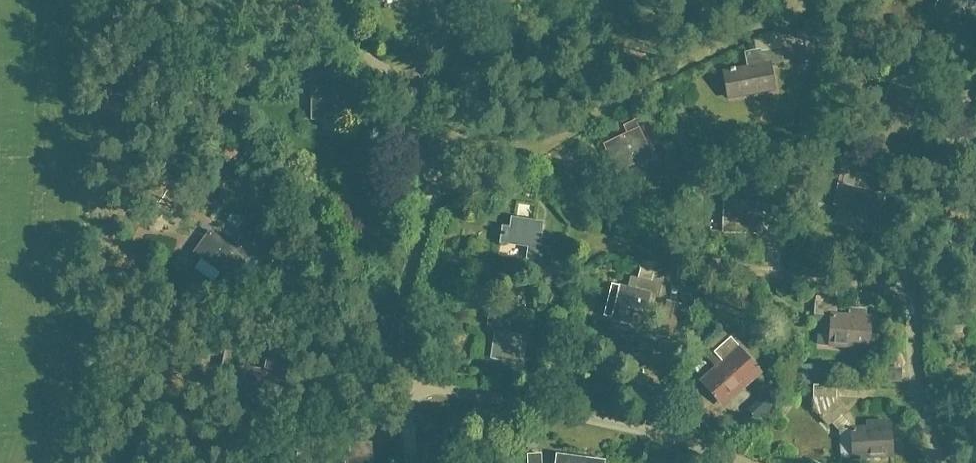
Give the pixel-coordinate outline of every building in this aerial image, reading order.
[(935,9),(949,15),(951,10),(970,18),(975,4),(975,0),(939,0),(935,9)] [(774,88),(770,63),(783,61),(781,48),(768,50),(768,48),(745,51),(747,66),(723,70),(728,97),(774,88)] [(312,63),(312,83),(334,83),(334,63),(312,63)] [(323,118),(323,113),(352,113),(352,87),(312,87),(313,118),(323,118)] [(651,156),(639,128),(635,120),(623,126),(627,133),(604,144),(617,172),(651,156)] [(761,232),(762,205),(776,205),(776,182),(763,182),(762,202),(724,201),(723,231),(761,232)] [(875,232),(884,194),(843,184),(838,205),(849,208),(845,225),(875,232)] [(512,218),(510,227),(503,226),(501,242),(529,246),(527,258),(546,260),(548,247),(539,246),(542,222),(512,218)] [(233,248),(208,231),(194,253),(232,279),(246,258),(257,266),(264,256),(239,239),(233,248)] [(944,260),(953,253),(948,245),(939,251),(944,260)] [(649,295),(655,297),(660,279),(653,278),(655,269),(641,266),(639,275),(630,272),(626,288),(612,284),(604,313),(641,323),(649,295)] [(815,296),(814,310),(837,311),(837,298),(815,296)] [(869,317),(865,317),(866,309),(850,308),(849,316),(831,315),(829,345),(868,347),(869,317)] [(511,312),(489,309),(487,324),(509,327),(511,312)] [(522,361),(525,337),(495,332),(491,357),(522,361)] [(750,372),(732,353),(738,347),(729,337),(711,353),(720,363),(701,381),(719,401),(750,372)] [(221,368),(231,369),(227,389),(273,397),(277,374),(286,376),(288,363),(267,359),(265,369),(245,366),(247,352),(224,349),(221,368)] [(836,399),(812,397),(813,404),(820,411),(819,412),(828,422),(844,408),(836,399)] [(364,430),(364,417),(348,417),(348,430),(364,430)] [(890,425),(886,425),(886,420),(867,421),(868,426),(851,427),(853,458),(891,456),(890,425)] [(528,462),(543,462),(542,452),(527,453),(528,462)] [(588,458),(557,455),(556,462),(605,462),(605,461),(588,458)]
